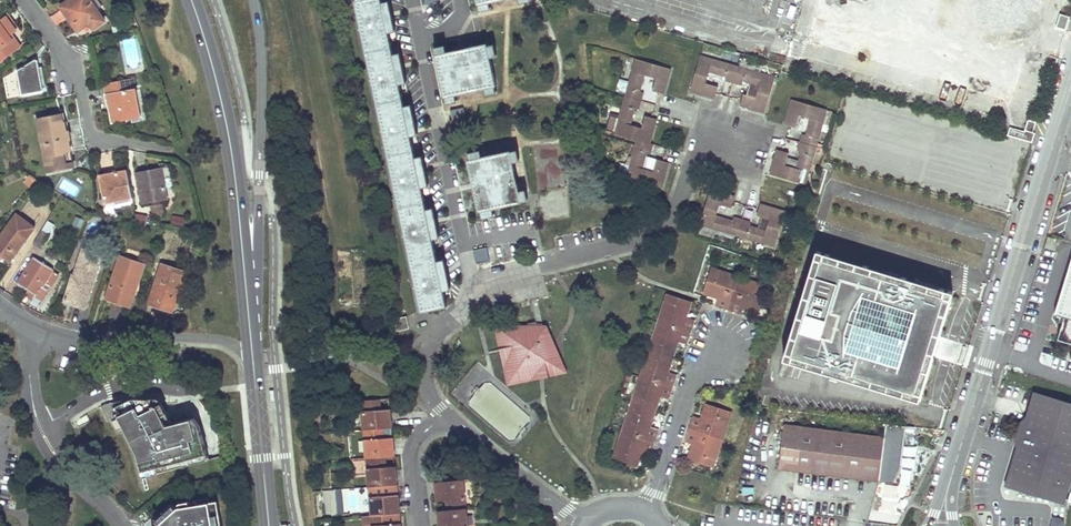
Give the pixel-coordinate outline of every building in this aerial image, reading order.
[(78,32),(90,24),(94,30),(105,22),(90,0),(69,0),(60,7),(78,32)] [(441,276),(431,278),(429,272),(439,270),(429,223),(419,225),(418,220),(428,218),(418,172),(408,174),(407,168),(417,166),(410,135),(401,137),(399,131),(409,129),(402,98),(396,69),(387,71),(386,65),(395,63),(385,17),(376,19),(375,13),(384,11),(381,0),(355,0),(359,17),(360,17),(362,22),(360,23),(370,69),(372,69),(373,73),(371,74),(384,135),(386,135),(387,140),(385,140),(392,171),(394,171),(395,177),(393,177),(403,223),(405,223),(406,228),(404,229),(414,275),(416,274),(417,281),(415,282),(422,312),(447,306),(441,276)] [(1070,17),(1066,15),(1061,14),(1058,23),(1068,26),(1070,17)] [(9,35),(11,34),(16,30),(6,17),(0,21),(0,56),(3,59),(20,46),(14,37),(11,39),(9,35)] [(487,43),(467,47),(468,51),(455,53),(455,50),(435,55),(445,98),(464,93),(464,91),(476,88),(477,91),(496,86),(487,43)] [(734,83),(738,67),(702,56),(692,92),(716,99),(719,88),(707,85),(711,73),(728,78),(727,81),(734,83)] [(39,60),(35,59),(18,70),(22,94),(44,91),(39,60)] [(626,97),(641,102),(644,93),(640,92),(644,76),(657,80),(653,91),(664,95),(672,69),(636,60),(630,83),(627,92),(626,97)] [(752,85),(760,87),(756,98),(749,96),(745,95),(741,106),(766,113),(776,77),(738,67),(734,83),(742,85),(744,82),(752,85)] [(131,118),(141,117),(136,89),(140,88),(139,78),(105,84),(107,95),(106,95),(107,105),(110,105),(112,122),(131,118)] [(630,83),(620,80),(617,89),(627,92),(630,83)] [(760,87),(752,85),(749,96),(756,98),(760,87)] [(147,121),(140,88),(136,89),(141,117),(131,118),(132,123),(147,121)] [(641,102),(626,97),(615,135),(637,142),(650,145),(657,120),(647,116),(643,129),(630,126),(635,109),(639,110),(641,102)] [(801,143),(817,147),(828,110),(792,100),(785,124),(797,128),(800,116),(812,119),(807,136),(803,135),(801,143)] [(463,107),(451,110),(454,123),(466,121),(463,107)] [(71,140),(69,130),(67,131),(63,113),(37,119),(43,145),(69,141),(71,140)] [(786,140),(786,148),(797,148),(797,140),(786,140)] [(69,141),(43,145),(48,167),(66,163),(64,154),(71,152),(69,141)] [(637,142),(630,167),(621,164),(617,176),(662,189),(669,164),(656,160),(654,172),(643,169),(647,153),(650,153),(653,146),(650,145),(637,142)] [(802,152),(800,161),(797,169),(786,165),(788,157),(789,153),(778,150),(770,175),(806,185),(817,147),(801,143),(798,151),(802,152)] [(510,151),(467,160),(472,179),(474,179),(477,192),(475,193),(479,212),(522,202),(518,184),(515,184),(512,172),(515,171),(510,151)] [(66,163),(48,167),(49,173),(74,168),(71,152),(64,154),(66,163)] [(800,161),(788,157),(786,165),(797,169),(800,161)] [(143,204),(167,199),(161,168),(137,172),(143,204)] [(112,179),(111,175),(99,177),(103,201),(115,198),(115,202),(133,198),(128,171),(116,173),(117,177),(112,179)] [(39,182),(29,176),(24,182),(32,189),(39,182)] [(44,185),(39,182),(32,189),(36,193),(44,185)] [(732,222),(717,218),(720,205),(732,208),(735,197),(710,190),(700,225),(738,236),(743,220),(734,218),(732,222)] [(743,220),(738,236),(776,247),(785,212),(761,204),(757,216),(769,220),(765,232),(749,227),(750,222),(743,220)] [(163,206),(151,206),(151,218),(161,220),(164,211),(163,206)] [(136,215),(137,222),(147,224),(148,217),(136,215)] [(170,225),(184,227),(185,217),(171,215),(170,225)] [(1,255),(10,262),(34,229),(16,216),(0,237),(0,254),(1,255)] [(76,217),(73,224),(82,227),(85,220),(76,217)] [(199,234),(206,235),(203,225),(197,226),(199,234)] [(33,244),(40,248),(51,229),(45,226),(33,244)] [(1055,238),(1048,236),(1045,247),(1052,249),(1055,238)] [(74,275),(73,275),(64,302),(85,309),(103,255),(86,249),(83,260),(80,259),(74,275)] [(820,252),(786,361),(923,403),(940,348),(956,294),(820,252)] [(131,306),(145,264),(120,256),(107,298),(131,306)] [(18,284),(29,291),(31,288),(38,293),(35,297),(41,301),(48,290),(42,286),(52,268),(34,258),(18,284)] [(1056,314),(1069,318),(1070,319),(1070,263),(1056,314)] [(148,304),(169,311),(174,298),(177,299),(186,273),(162,264),(148,304)] [(705,265),(702,273),(710,275),(713,267),(705,265)] [(717,307),(728,310),(739,276),(713,267),(710,275),(704,294),(719,299),(717,307)] [(52,268),(42,286),(48,290),(59,272),(52,268)] [(441,276),(439,270),(429,272),(431,278),(441,276)] [(759,312),(768,285),(739,276),(728,310),(742,315),(744,307),(759,312)] [(38,293),(31,288),(29,291),(26,296),(33,300),(35,297),(38,293)] [(677,375),(673,374),(669,372),(678,342),(687,345),(695,321),(687,318),(692,302),(667,294),(612,459),(637,467),(642,452),(650,455),(659,430),(650,428),(660,397),(669,400),(677,375)] [(131,306),(107,298),(106,301),(130,309),(131,306)] [(397,330),(409,328),(406,317),(395,320),(397,330)] [(547,326),(494,326),(507,386),(567,373),(547,326)] [(1061,360),(1059,367),(1070,370),(1070,363),(1061,360)] [(1067,491),(1070,477),(1070,404),(1035,393),(1026,421),(1022,424),(1024,428),(1021,438),(1017,441),(1019,445),(1007,486),(1063,503),(1067,491)] [(117,431),(124,429),(143,477),(207,460),(200,426),(195,419),(172,423),(160,401),(158,400),(132,399),(102,407),(106,421),(112,419),(117,431)] [(361,401),(364,430),(382,428),(392,428),(391,418),(390,409),(380,410),(379,400),(361,401)] [(690,429),(722,440),(731,413),(705,404),(701,419),(694,417),(690,429)] [(1024,428),(1022,424),(1011,430),(1017,441),(1021,438),(1024,428)] [(784,425),(779,467),(879,480),(884,438),(784,425)] [(884,438),(879,480),(894,482),(901,469),(906,427),(886,425),(884,438)] [(364,430),(366,459),(384,457),(394,456),(393,447),(393,437),(383,438),(382,428),(364,430)] [(685,443),(692,445),(687,460),(713,468),(722,440),(690,429),(685,443)] [(366,459),(369,488),(387,486),(397,485),(396,475),(395,467),(385,467),(384,457),(366,459)] [(447,501),(447,510),(465,509),(463,480),(435,482),(437,501),(437,502),(447,501)] [(371,514),(371,516),(390,515),(400,514),(398,502),(398,496),(388,496),(387,486),(369,488),(369,497),(371,514)] [(325,515),(344,513),(342,489),(323,491),(325,515)] [(173,499),(170,504),(205,498),(204,493),(173,499)] [(154,525),(218,525),(213,496),(205,498),(170,504),(154,525)] [(364,514),(371,514),(369,497),(362,498),(364,514)] [(1066,504),(1053,503),(1052,525),(1065,525),(1066,504)] [(465,509),(447,510),(438,511),(439,525),(467,525),(465,509)] [(372,525),(401,525),(401,524),(390,525),(390,515),(371,516),(372,525)]
